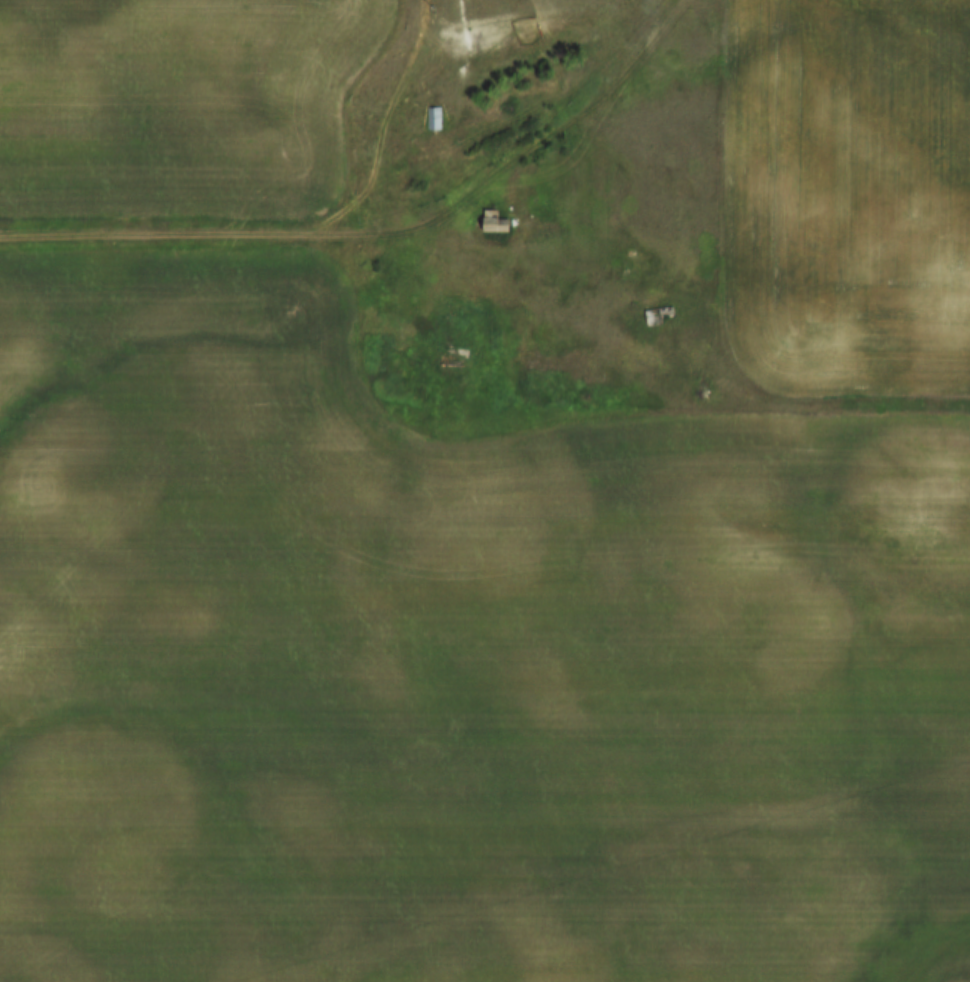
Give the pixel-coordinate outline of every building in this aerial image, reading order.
[(427,131),(439,131),(439,109),(427,109),(427,131)] [(499,219),(486,221),(489,233),(501,230),(499,219)]
